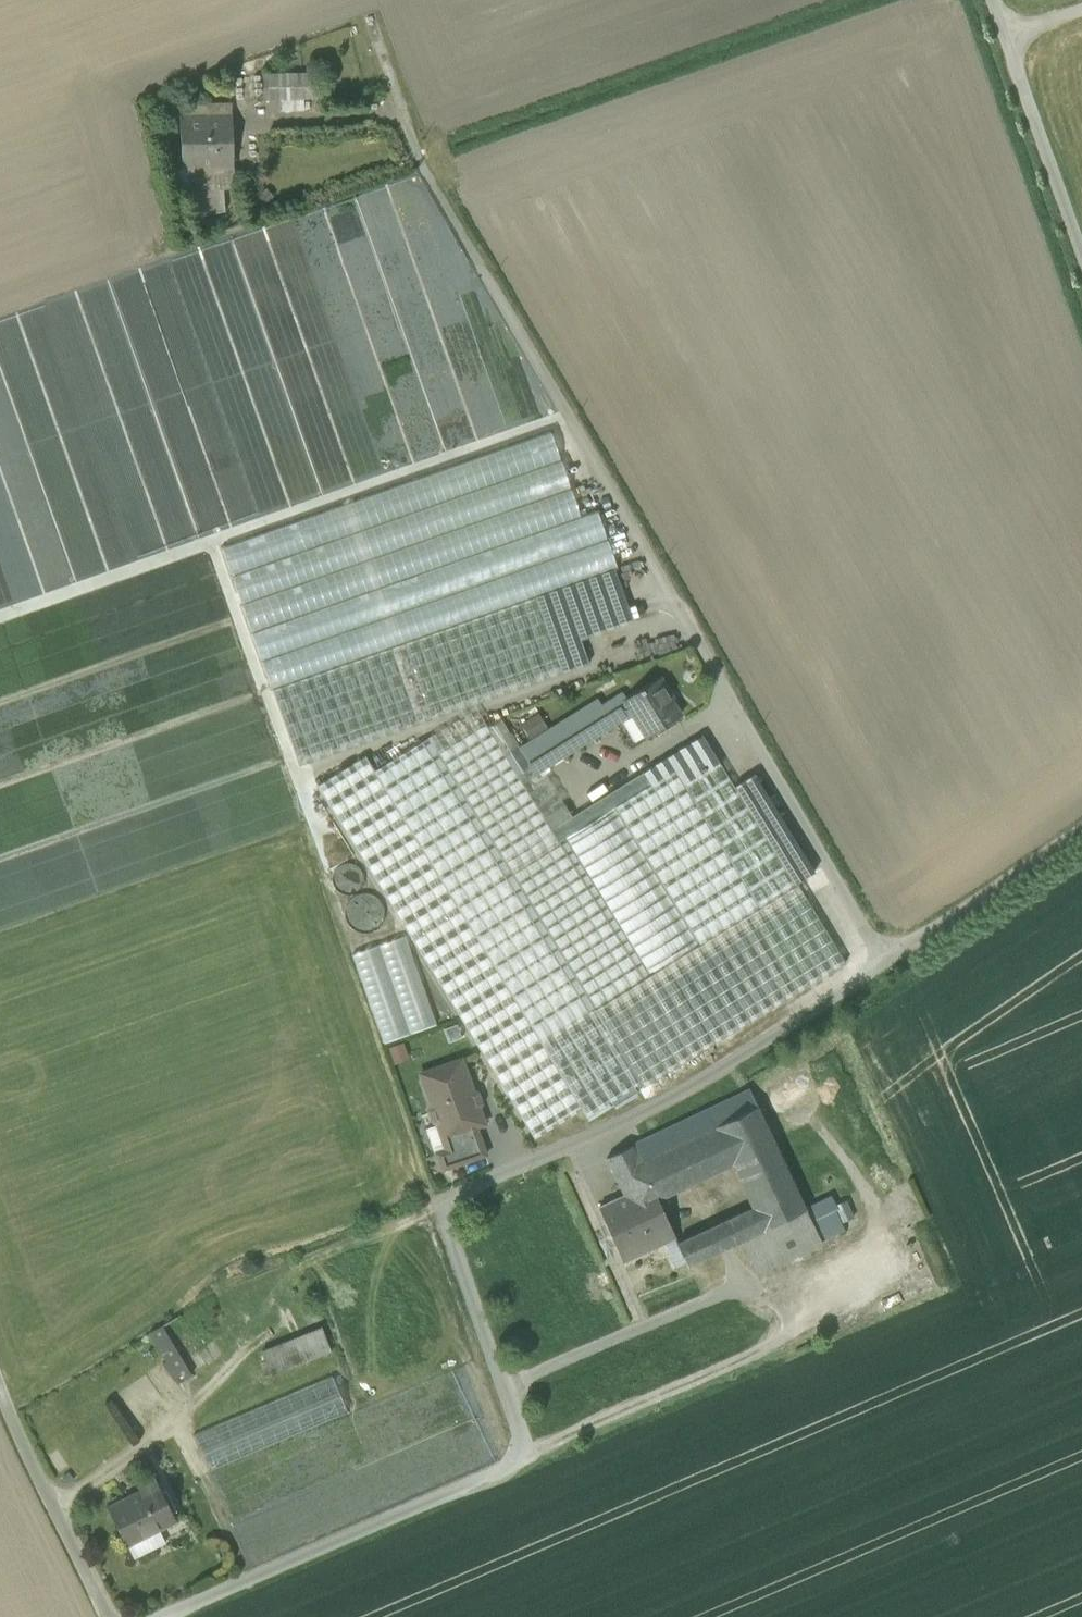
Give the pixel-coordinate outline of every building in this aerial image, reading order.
[(261,76),(262,101),(281,101),(304,100),(313,100),(312,75),(261,76)] [(305,112),(304,100),(281,101),(281,113),(305,112)] [(183,104),(183,120),(233,119),(233,103),(183,104)] [(183,120),(184,170),(186,170),(234,169),(233,119),(183,120)] [(234,169),(186,170),(187,191),(194,191),(224,190),(234,190),(234,169)] [(187,191),(186,170),(184,170),(175,170),(175,191),(187,191)] [(224,190),(194,191),(199,216),(225,213),(224,190)] [(272,690),(299,766),(589,664),(580,639),(575,625),(628,607),(615,570),(272,690)] [(575,625),(580,639),(641,617),(636,604),(628,607),(575,625)] [(660,678),(625,699),(624,700),(633,714),(647,737),(680,716),(665,692),(668,691),(660,678)] [(566,756),(633,714),(624,700),(625,699),(621,693),(601,706),(597,700),(550,730),(566,756)] [(476,709),(429,738),(437,751),(484,722),(476,709)] [(548,729),(538,713),(520,725),(530,740),(548,729)] [(501,720),(484,722),(506,758),(519,749),(501,720)] [(317,786),(534,1138),(581,1109),(586,1117),(640,1083),(643,1088),(845,963),(796,883),(814,872),(754,775),(733,788),(702,738),(676,754),(682,764),(651,785),(643,772),(571,817),(565,806),(544,819),(516,774),(506,758),(484,722),(437,751),(429,738),(375,771),(365,757),(317,786)] [(530,766),(536,775),(543,770),(566,756),(550,730),(519,749),(530,766)] [(506,758),(516,774),(530,766),(519,749),(506,758)] [(647,770),(654,781),(682,764),(676,754),(675,753),(647,770)] [(565,806),(543,770),(536,775),(530,766),(516,774),(544,819),(565,806)] [(338,868),(334,883),(345,894),(360,890),(363,875),(352,864),(338,868)] [(348,904),(346,919),(356,931),(371,932),(383,922),(384,907),(374,895),(359,894),(348,904)] [(405,934),(350,951),(379,1042),(434,1024),(405,934)] [(462,1039),(456,1024),(443,1029),(449,1044),(462,1039)] [(409,1059),(404,1042),(388,1048),(394,1064),(409,1059)] [(452,1149),(452,1150),(481,1140),(476,1126),(484,1124),(478,1108),(480,1104),(477,1093),(473,1091),(461,1060),(420,1074),(431,1106),(429,1111),(433,1122),(437,1123),(442,1138),(447,1136),(452,1149)] [(689,1117),(697,1134),(716,1174),(732,1166),(713,1127),(756,1106),(748,1090),(689,1117)] [(732,1166),(752,1207),(763,1231),(806,1210),(805,1208),(756,1106),(713,1127),(732,1166)] [(689,1117),(633,1145),(641,1161),(697,1134),(689,1117)] [(442,1138),(437,1123),(426,1127),(436,1154),(452,1149),(447,1136),(442,1138)] [(650,1181),(660,1201),(716,1174),(697,1134),(641,1161),(633,1145),(607,1158),(624,1194),(650,1181)] [(436,1154),(442,1171),(486,1155),(481,1140),(452,1150),(452,1149),(436,1154)] [(598,1207),(624,1260),(664,1241),(676,1235),(660,1201),(650,1181),(624,1194),(598,1207)] [(806,1210),(811,1222),(835,1211),(837,1209),(835,1205),(831,1196),(805,1208),(806,1210)] [(837,1209),(835,1211),(841,1223),(855,1217),(847,1200),(835,1205),(837,1209)] [(738,1243),(763,1231),(752,1207),(722,1221),(734,1245),(738,1243)] [(806,1210),(763,1231),(779,1264),(821,1243),(820,1241),(811,1222),(806,1210)] [(844,1230),(841,1223),(835,1211),(811,1222),(820,1241),(844,1230)] [(718,1252),(734,1245),(722,1221),(707,1228),(718,1252)] [(689,1266),(718,1252),(707,1228),(679,1242),(676,1235),(664,1241),(677,1268),(688,1262),(689,1266)] [(754,1276),(779,1264),(763,1231),(738,1243),(754,1276)] [(192,1375),(163,1325),(149,1333),(166,1361),(162,1364),(178,1385),(190,1377),(192,1375)] [(262,1350),(271,1374),(331,1352),(322,1328),(262,1350)] [(192,1435),(208,1473),(348,1413),(332,1376),(192,1435)] [(109,1508),(123,1540),(156,1525),(158,1531),(176,1522),(156,1478),(138,1486),(141,1493),(109,1508)] [(156,1525),(123,1540),(126,1545),(158,1531),(156,1525)] [(164,1543),(158,1531),(126,1545),(131,1558),(164,1543)]
